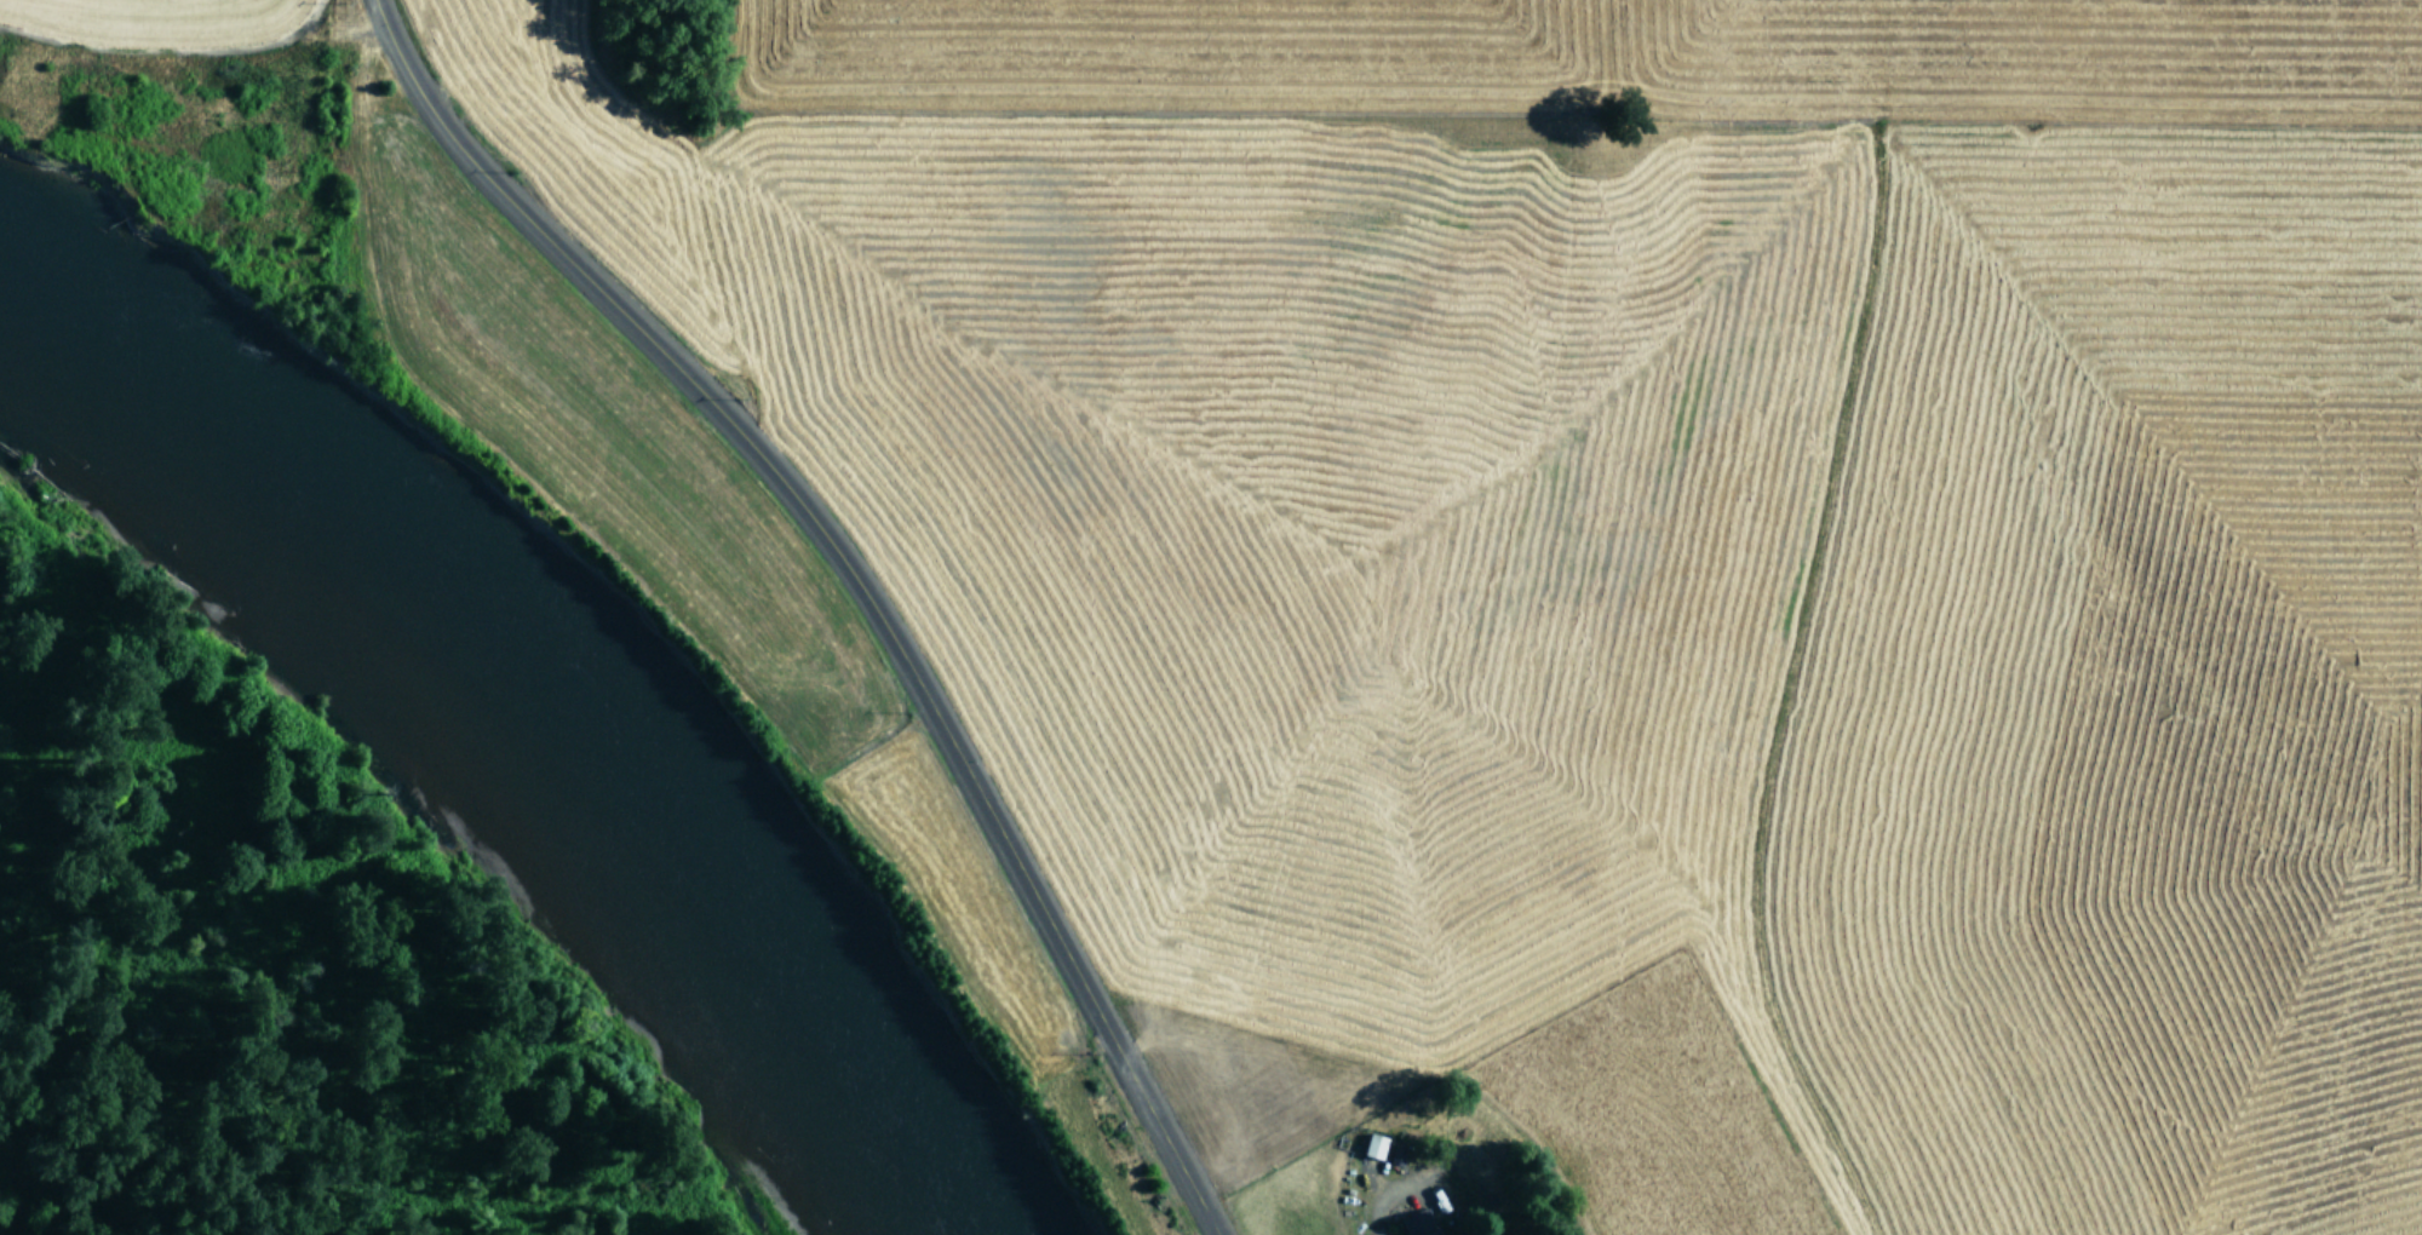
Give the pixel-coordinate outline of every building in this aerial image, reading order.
[(1382,1160),(1387,1137),(1368,1133),(1363,1156),(1382,1160)] [(1408,1234),(1440,1234),(1428,1207),(1401,1218),(1408,1234)]
